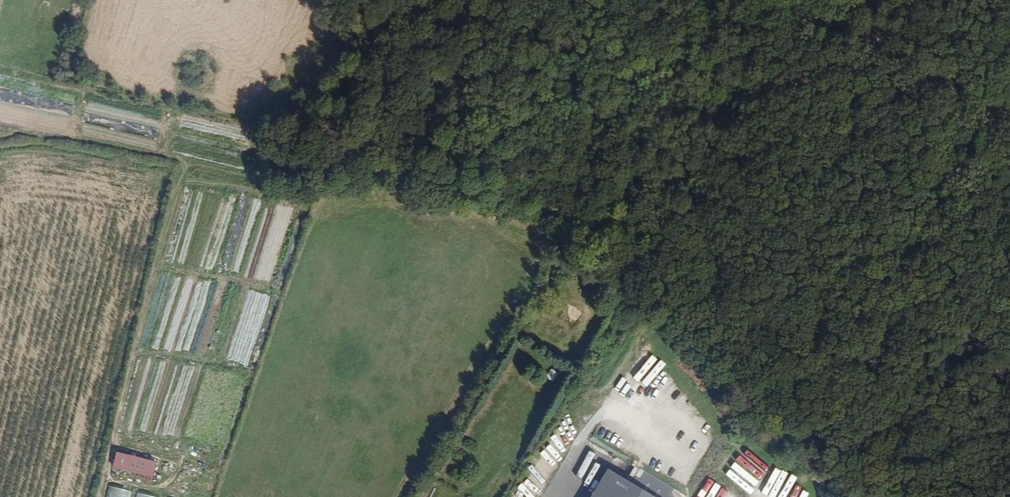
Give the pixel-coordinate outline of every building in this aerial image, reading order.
[(553,381),(558,372),(551,369),(546,377),(553,381)] [(619,382),(626,387),(631,379),(623,374),(619,382)] [(674,397),(678,390),(670,385),(666,393),(674,397)] [(692,404),(685,411),(692,418),(699,412),(692,404)] [(607,448),(587,439),(573,468),(592,478),(607,448)] [(117,451),(113,467),(153,478),(157,462),(117,451)] [(127,489),(105,485),(102,496),(125,496),(127,489)]
